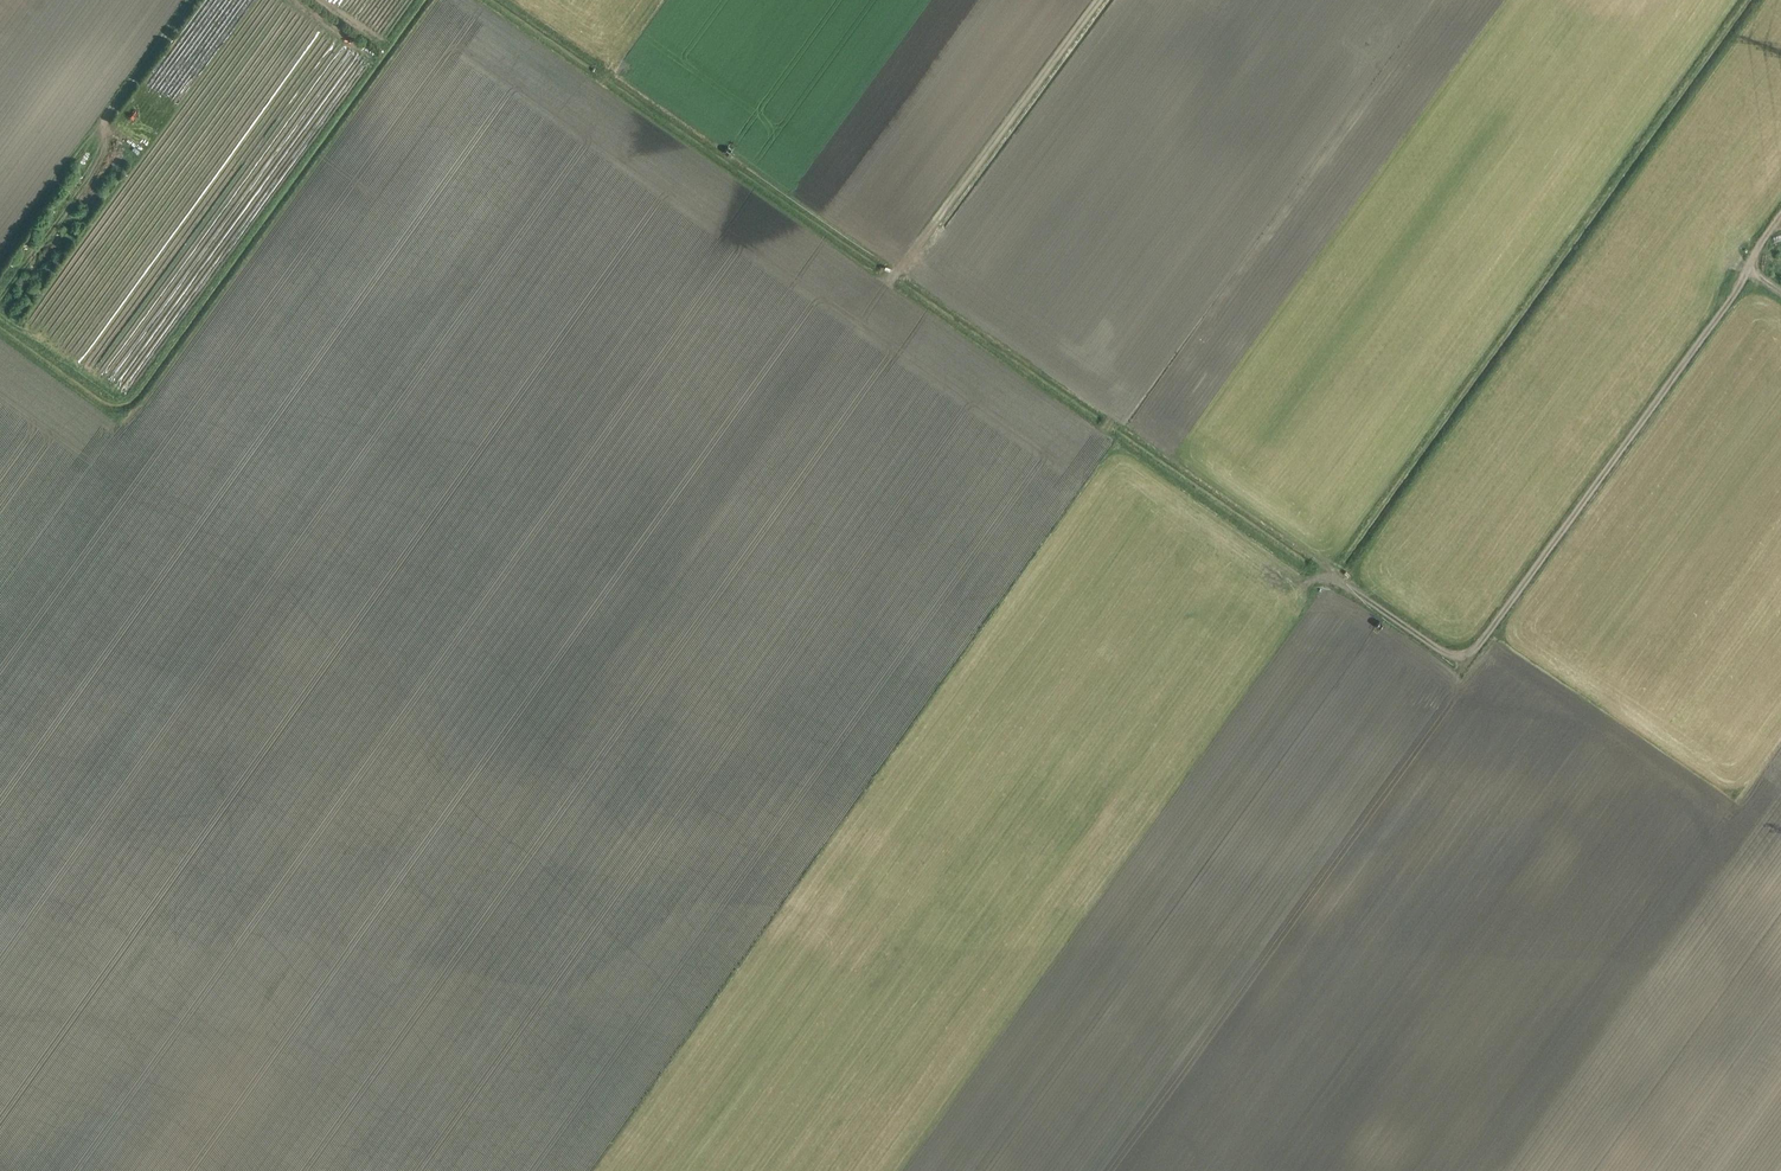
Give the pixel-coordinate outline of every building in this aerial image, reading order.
[(81,293),(100,264),(93,259),(74,289),(81,293)] [(182,305),(196,290),(188,282),(174,298),(182,305)]
